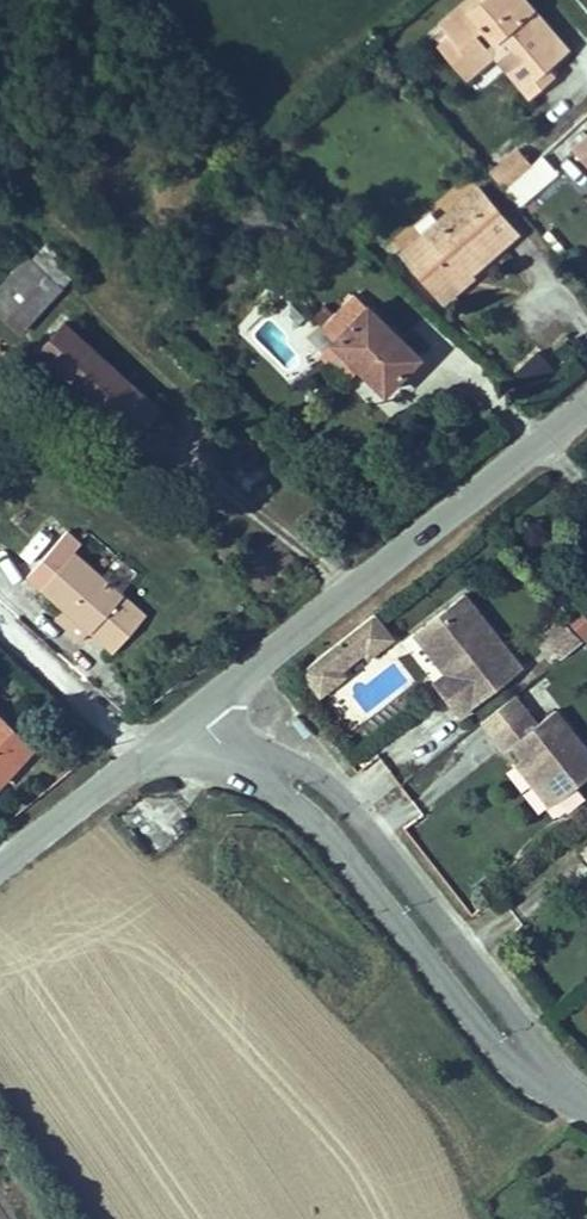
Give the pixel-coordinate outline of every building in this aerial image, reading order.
[(503,33),(529,61),(541,51),(553,64),(571,48),(528,0),(471,0),(442,26),(456,40),(474,59),(503,33)] [(529,61),(503,33),(474,59),(456,40),(445,51),(471,79),(501,51),(539,91),(560,71),(553,64),(541,51),(529,61)] [(576,150),(586,162),(586,139),(576,150)] [(553,179),(521,144),(488,173),(519,209),(553,179)] [(477,184),(421,234),(421,233),(399,253),(448,310),(527,241),(477,184)] [(38,288),(59,264),(43,249),(33,259),(30,256),(0,287),(0,315),(8,322),(38,288)] [(59,264),(38,288),(8,322),(23,336),(52,301),(75,276),(59,264)] [(396,388),(427,358),(372,303),(343,331),(346,336),(396,388)] [(154,408),(72,313),(46,336),(71,366),(128,430),(154,408)] [(396,388),(346,336),(335,347),(385,398),(396,388)] [(540,353),(514,374),(530,393),(555,372),(540,353)] [(116,440),(128,430),(71,366),(60,376),(116,440)] [(144,611),(79,551),(45,588),(65,607),(91,629),(112,648),(144,611)] [(467,594),(417,631),(442,664),(446,660),(452,667),(435,683),(459,715),(523,667),(467,594)] [(80,641),(91,629),(65,607),(55,618),(80,641)] [(586,642),(586,640),(586,618),(579,609),(566,621),(586,642)] [(391,638),(374,615),(343,638),(357,655),(364,651),(374,652),(391,638)] [(560,657),(579,641),(562,618),(542,633),(560,657)] [(340,669),(357,655),(343,638),(302,670),(319,693),(338,679),(340,669)] [(481,720),(507,749),(515,742),(526,757),(560,799),(586,778),(586,746),(557,708),(538,723),(516,696),(481,720)] [(32,749),(0,720),(0,788),(32,749)] [(551,806),(560,799),(526,757),(518,764),(551,806)]
